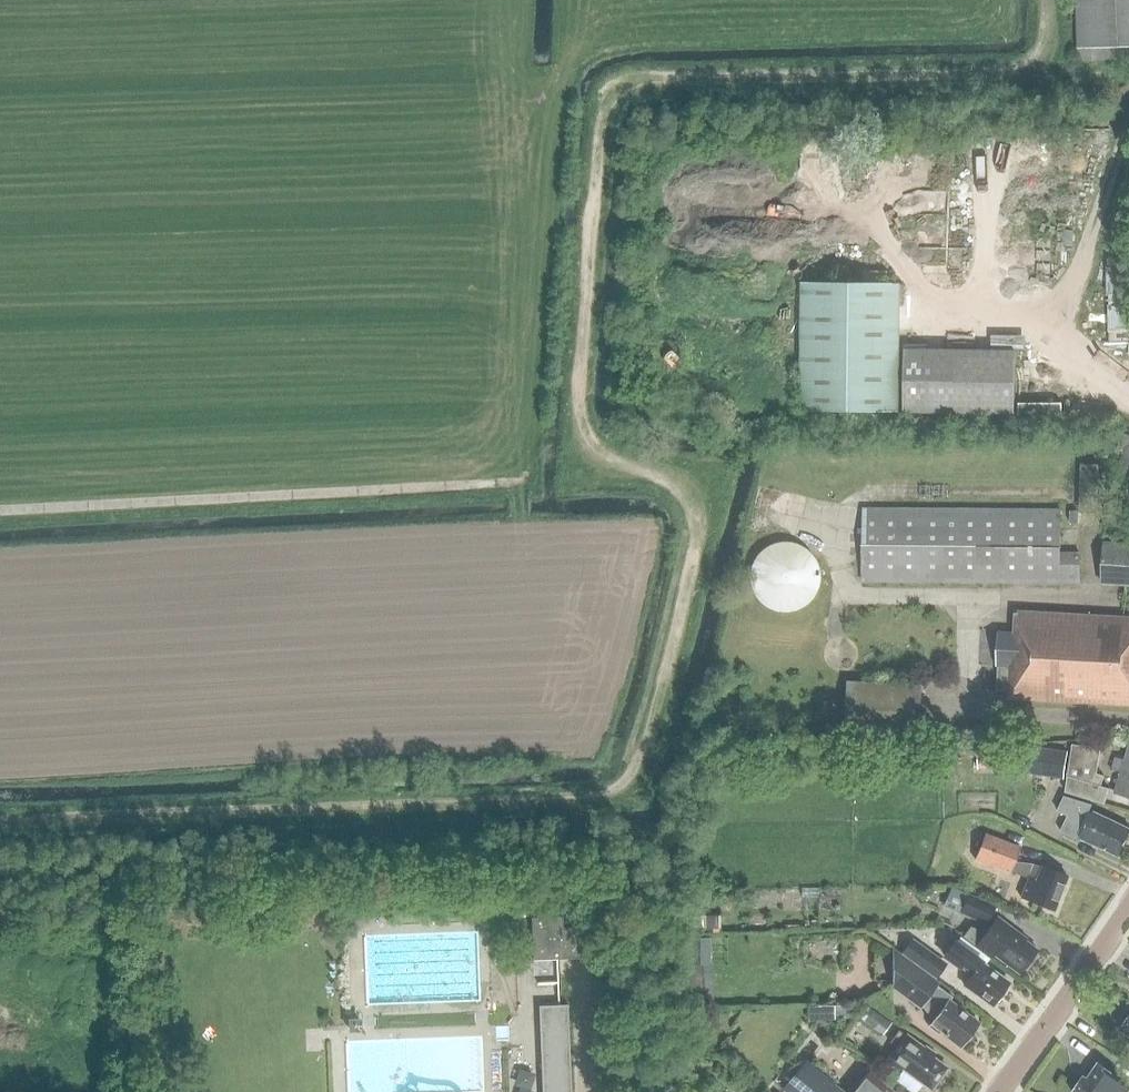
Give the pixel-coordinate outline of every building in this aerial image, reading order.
[(1077,60),(1128,58),(1128,0),(1075,0),(1077,60)] [(899,281),(801,280),(800,409),(898,410),(899,281)] [(1127,308),(1126,308),(1126,299),(1111,299),(1112,324),(1128,323),(1127,308)] [(1014,412),(1015,350),(904,348),(903,410),(1014,412)] [(1079,580),(1079,553),(1060,553),(1060,509),(862,508),(862,579),(1079,580)] [(817,590),(819,584),(819,577),(819,570),(817,563),(814,557),(809,552),(804,547),(798,544),(791,542),(784,541),(777,542),(771,544),(765,547),(759,551),(755,557),(752,563),(750,569),(749,576),(749,583),(751,590),(755,596),(759,601),(764,606),(770,609),(777,611),(784,612),(791,611),(797,609),(803,606),(809,602),(813,596),(817,590)] [(1103,541),(1101,580),(1128,583),(1128,543),(1103,541)] [(1015,608),(1014,630),(999,629),(997,664),(999,664),(997,689),(1007,690),(1007,696),(1128,705),(1128,616),(1015,608)] [(915,738),(918,684),(847,680),(844,734),(915,738)] [(1065,790),(1102,801),(1106,787),(1099,785),(1103,774),(1097,773),(1100,746),(1071,742),(1065,790)] [(1068,751),(1036,746),(1033,770),(1064,775),(1068,751)] [(1127,759),(1117,756),(1113,769),(1123,772),(1117,792),(1128,796),(1128,753),(1127,759)] [(1117,855),(1128,830),(1128,828),(1094,812),(1092,814),(1087,812),(1091,803),(1064,796),(1058,810),(1068,815),(1061,830),(1077,837),(1078,834),(1083,836),(1082,838),(1117,855)] [(1054,910),(1067,876),(1041,866),(1041,867),(1032,863),(1013,861),(1019,846),(986,834),(984,839),(967,832),(961,846),(978,853),(977,858),(1029,879),(1022,897),(1054,910)] [(986,924),(994,905),(951,886),(943,906),(959,913),(959,912),(986,924)] [(702,906),(688,906),(688,929),(720,930),(720,915),(702,915),(702,906)] [(533,958),(581,957),(580,928),(561,928),(561,918),(533,919),(533,958)] [(985,932),(970,926),(962,936),(990,957),(993,953),(1018,973),(1037,949),(1024,940),(1025,938),(1013,929),(1008,933),(993,922),(985,932)] [(710,965),(710,937),(685,937),(685,965),(682,965),(683,990),(713,989),(712,965),(710,965)] [(911,939),(901,953),(935,978),(946,964),(911,939)] [(991,1005),(1008,982),(959,946),(954,942),(944,954),(972,975),(964,985),(991,1005)] [(920,1006),(924,1001),(938,1012),(928,1025),(939,1034),(940,1032),(960,1047),(978,1023),(949,1001),(951,997),(936,985),(938,982),(893,947),(893,985),(920,1006)] [(564,991),(535,992),(538,1091),(567,1091),(564,991)] [(883,1033),(891,1023),(869,1006),(861,1016),(883,1033)] [(1120,1030),(1128,1036),(1128,1017),(1120,1030)] [(360,1020),(349,1020),(349,1029),(349,1030),(361,1029),(360,1020)] [(930,1089),(946,1067),(933,1058),(936,1053),(924,1045),(921,1049),(918,1046),(919,1044),(904,1034),(898,1030),(889,1042),(895,1047),(885,1060),(900,1071),(903,1068),(930,1089)] [(806,1062),(784,1090),(786,1091),(843,1091),(806,1062)] [(1128,1088),(1128,1087),(1116,1078),(1117,1077),(1097,1063),(1086,1078),(1083,1076),(1072,1091),(1126,1091),(1128,1088)] [(888,1090),(890,1088),(869,1071),(852,1091),(891,1091),(888,1090)]
